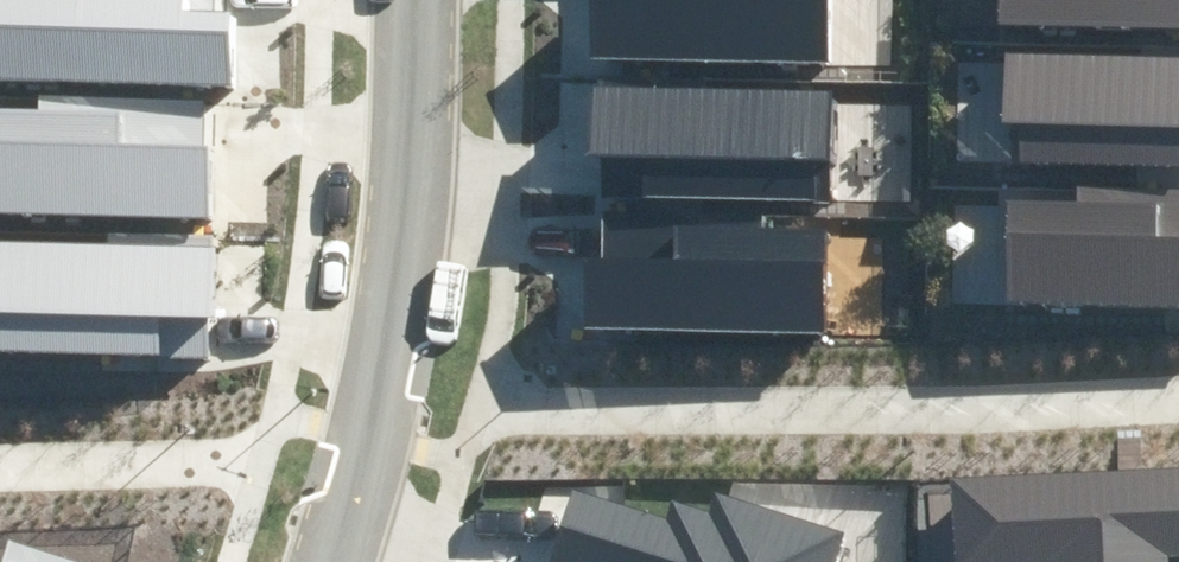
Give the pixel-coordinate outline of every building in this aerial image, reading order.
[(235,88),(236,11),(213,10),(214,0),(0,0),(0,83),(235,88)] [(589,60),(830,65),(831,0),(590,0),(589,60)] [(1019,18),(1178,19),(1178,0),(1019,0),(1019,18)] [(1021,156),(1178,156),(1178,52),(1134,52),(1134,71),(1021,71),(1021,156)] [(830,89),(593,85),(591,156),(642,157),(642,198),(812,200),(813,160),(828,160),(830,89)] [(220,102),(38,99),(38,108),(0,107),(0,216),(219,219),(220,102)] [(1021,294),(1178,295),(1178,186),(1084,186),(1084,205),(1021,204),(1021,294)] [(585,257),(584,332),(825,335),(826,228),(761,227),(761,214),(602,212),(602,257),(585,257)] [(214,242),(0,239),(0,350),(213,353),(214,242)] [(978,561),(1176,561),(1175,548),(1178,548),(1178,477),(975,487),(978,561)] [(573,491),(551,561),(836,561),(846,531),(715,490),(708,512),(671,501),(665,519),(573,491)]
